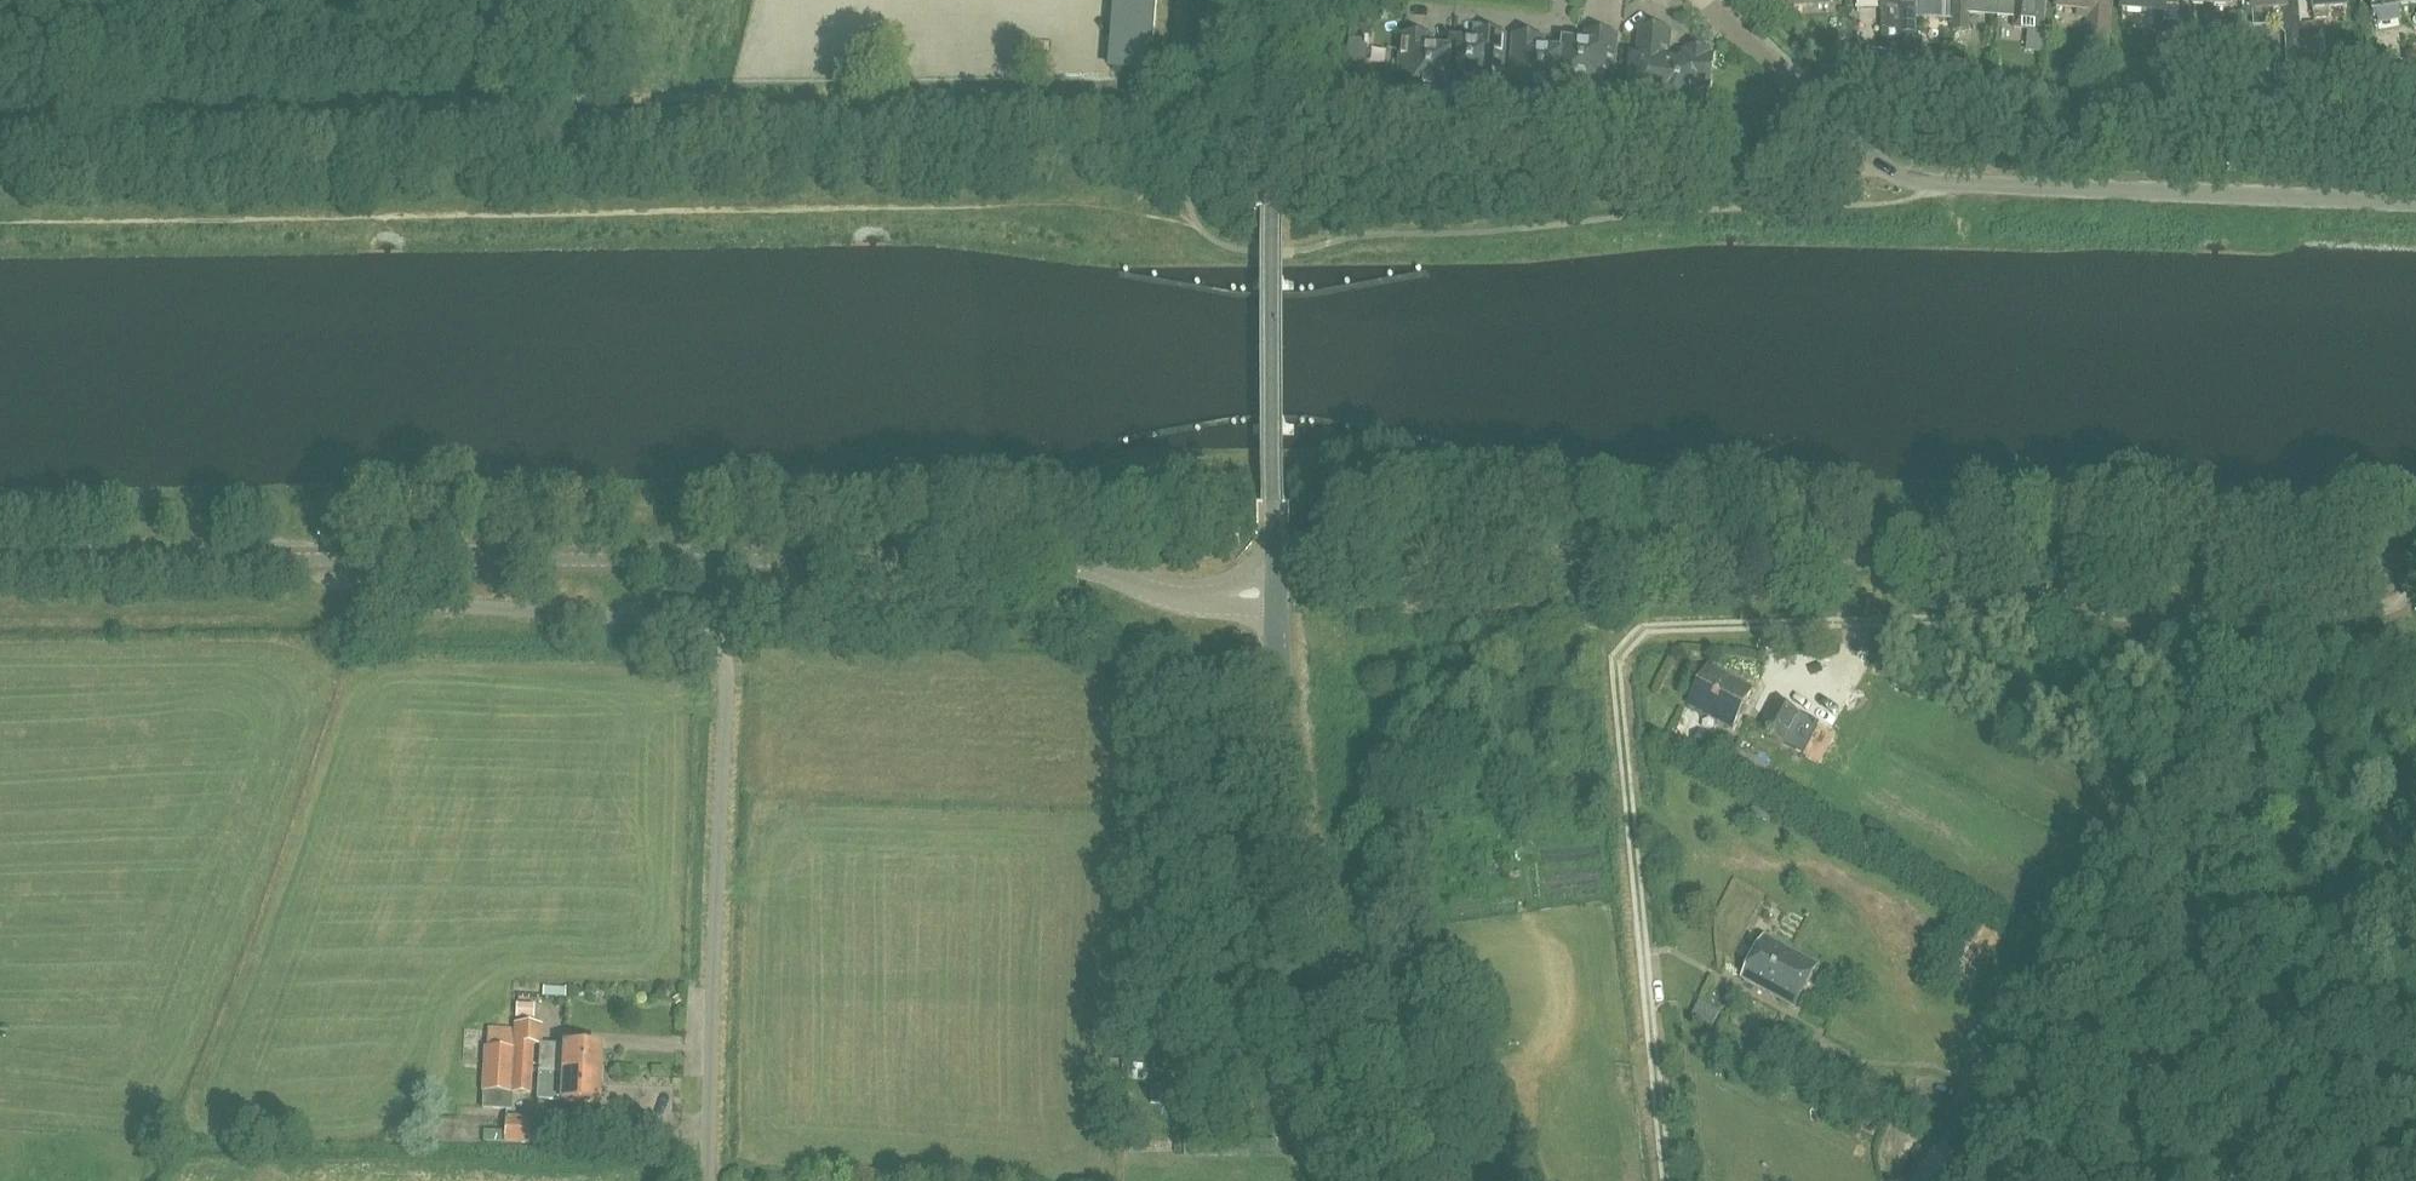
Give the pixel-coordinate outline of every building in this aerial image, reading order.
[(1879,3),(1881,5),(1882,51),(1867,49),(1865,64),(1901,69),(1900,6),(1887,6),(1887,0),(1879,0),(1879,3)] [(1951,32),(1969,33),(1969,15),(1982,15),(1983,0),(1953,0),(1951,32)] [(1998,17),(2016,18),(2016,23),(2015,30),(2030,31),(2029,38),(2029,41),(2044,43),(2047,0),(2000,0),(1998,17)] [(2109,66),(2113,10),(2099,9),(2100,0),(2059,0),(2058,13),(2089,15),(2086,64),(2109,66)] [(2124,7),(2151,9),(2150,27),(2157,27),(2157,26),(2165,26),(2167,0),(2124,0),(2124,7)] [(2289,25),(2288,0),(2254,0),(2254,27),(2287,25),(2289,25)] [(2330,14),(2350,11),(2348,2),(2348,0),(2314,0),(2316,16),(2330,14)] [(2373,9),(2400,5),(2415,2),(2415,0),(2371,0),(2373,9)] [(1915,89),(1916,4),(1900,4),(1901,89),(1915,89)] [(2197,41),(2197,14),(2181,14),(2180,41),(2197,41)] [(2289,25),(2287,25),(2287,26),(2289,66),(2275,67),(2275,77),(2275,80),(2307,80),(2302,25),(2289,25)] [(2322,76),(2317,25),(2304,25),(2308,78),(2322,76)] [(2157,26),(2156,57),(2180,57),(2180,41),(2180,26),(2157,26)] [(1670,32),(1641,30),(1638,59),(1632,59),(1628,100),(1658,102),(1657,112),(1698,115),(1700,91),(1710,92),(1713,55),(1709,55),(1709,51),(1689,49),(1688,53),(1684,53),(1683,63),(1668,61),(1670,32)] [(1614,73),(1617,38),(1588,35),(1587,45),(1565,43),(1564,53),(1565,53),(1562,85),(1563,85),(1603,88),(1604,72),(1614,73)] [(1502,74),(1505,38),(1476,36),(1475,46),(1453,44),(1453,54),(1451,85),(1491,89),(1493,73),(1502,74)] [(1562,95),(1563,85),(1562,85),(1565,53),(1564,53),(1543,51),(1544,41),(1515,39),(1512,74),(1522,75),(1520,91),(1562,95)] [(1094,40),(1093,50),(1125,56),(1127,45),(1094,40)] [(1451,95),(1451,85),(1453,54),(1432,52),(1433,42),(1404,40),(1401,75),(1410,76),(1409,92),(1451,95)] [(2309,97),(2307,84),(2289,85),(2290,98),(2309,97)] [(1733,727),(1753,689),(1709,665),(1688,704),(1733,727)] [(1785,744),(1801,714),(1773,699),(1756,730),(1785,744)] [(1793,1008),(1817,966),(1765,938),(1742,980),(1793,1008)] [(1106,1001),(1124,1001),(1126,1001),(1126,987),(1107,986),(1106,1001)] [(541,1042),(542,1025),(514,1022),(511,1069),(531,1070),(533,1042),(541,1042)] [(530,1093),(532,1070),(531,1070),(511,1069),(513,1028),(485,1027),(481,1106),(481,1108),(512,1110),(513,1092),(530,1093)] [(537,1071),(538,1071),(597,1074),(600,1047),(547,1045),(547,1051),(539,1050),(537,1071)] [(1154,1056),(1123,1052),(1123,1076),(1123,1081),(1153,1084),(1154,1056)] [(1120,1060),(1104,1058),(1104,1073),(1123,1076),(1120,1060)] [(597,1103),(598,1075),(597,1074),(562,1073),(538,1071),(536,1100),(560,1101),(597,1103)] [(537,1119),(505,1117),(504,1142),(536,1144),(537,1119)]
